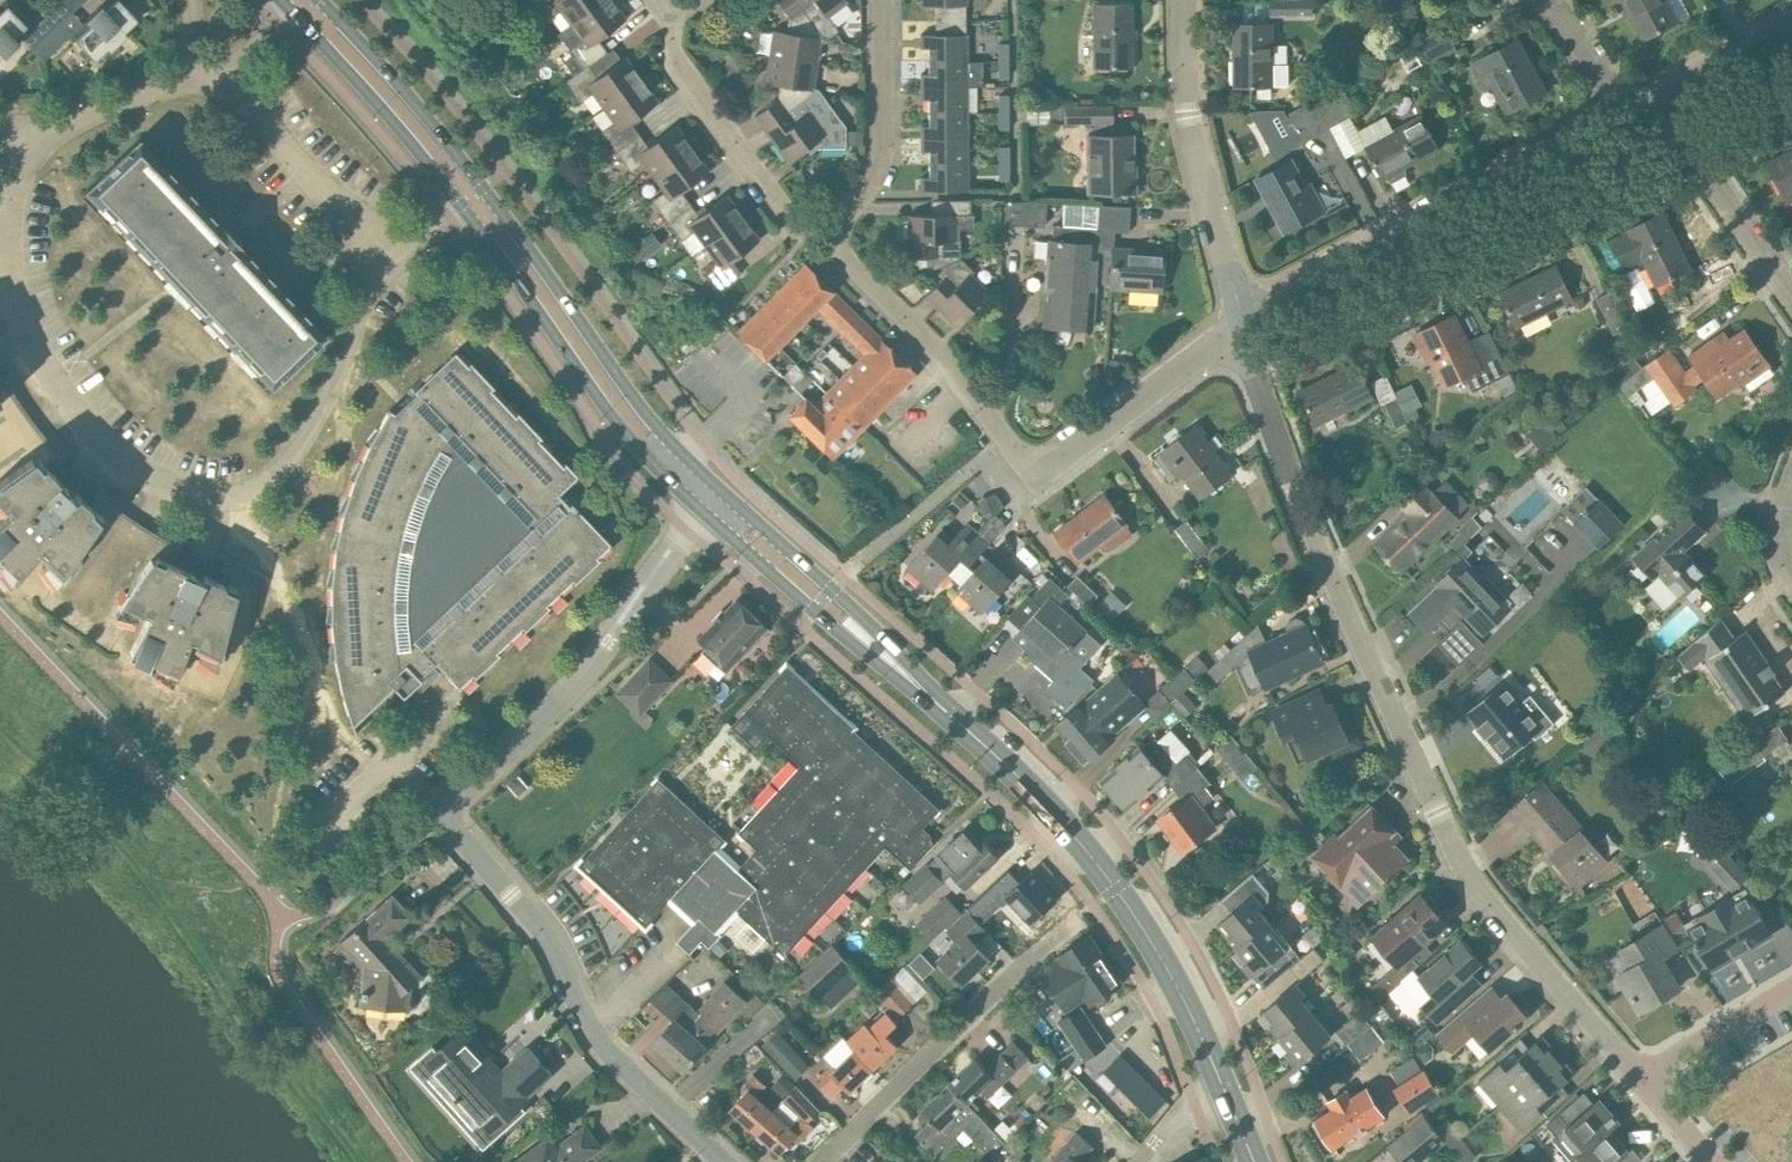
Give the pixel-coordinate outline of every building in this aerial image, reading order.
[(61,1),(72,12),(85,0),(62,0),(61,1)] [(95,60),(100,56),(102,58),(107,54),(104,52),(107,49),(110,52),(131,33),(130,32),(127,34),(125,32),(138,19),(120,0),(117,0),(105,11),(101,7),(103,5),(101,4),(86,19),(91,24),(75,39),(95,60)] [(604,0),(534,0),(549,19),(561,10),(572,24),(604,0)] [(559,34),(575,54),(564,62),(574,74),(588,64),(589,65),(608,52),(598,39),(626,19),(613,0),(604,0),(572,24),(559,34)] [(825,40),(796,0),(777,0),(790,18),(788,32),(774,29),(770,56),(817,63),(821,39),(825,40)] [(847,0),(796,0),(825,40),(839,30),(827,15),(847,0)] [(967,0),(921,0),(921,5),(936,5),(936,19),(966,19),(966,5),(967,5),(967,0)] [(1271,15),(1313,15),(1313,0),(1271,0),(1271,15)] [(1678,21),(1667,0),(1623,0),(1632,16),(1631,16),(1631,17),(1632,17),(1644,38),(1643,38),(1643,39),(1678,21)] [(61,1),(40,22),(51,32),(72,12),(61,1)] [(227,2),(214,13),(222,23),(235,12),(227,2)] [(1094,66),(1133,66),(1133,65),(1132,65),(1132,41),(1133,41),(1133,39),(1132,39),(1132,4),(1094,5),(1094,66)] [(27,26),(7,5),(0,12),(0,52),(1,50),(6,55),(4,56),(5,57),(21,42),(16,37),(27,26)] [(967,34),(966,34),(966,19),(936,19),(936,34),(921,34),(921,47),(928,47),(928,60),(967,60),(967,34)] [(1289,64),(1274,64),(1273,23),(1235,23),(1235,59),(1234,59),(1234,60),(1235,60),(1235,84),(1234,84),(1234,85),(1274,85),(1289,85),(1289,64)] [(1431,63),(1437,60),(1458,49),(1444,24),(1418,38),(1431,63)] [(477,39),(486,53),(501,43),(492,30),(477,39)] [(51,32),(33,49),(44,60),(61,44),(51,32)] [(1500,81),(1514,107),(1506,111),(1507,112),(1548,91),(1519,38),(1473,63),(1487,89),(1500,81)] [(998,60),(1009,60),(1009,43),(998,43),(998,60)] [(642,79),(625,56),(598,76),(589,65),(588,64),(574,74),(565,81),(580,102),(593,92),(603,107),(642,79)] [(813,87),(817,63),(770,56),(765,82),(780,84),(777,98),(755,115),(764,128),(818,88),(813,87)] [(967,86),(967,71),(967,60),(928,60),(928,73),(921,73),(921,86),(967,86)] [(998,77),(1008,76),(1009,76),(1009,60),(998,60),(998,77)] [(1399,78),(1392,75),(1386,77),(1382,84),(1384,91),(1391,94),(1398,91),(1401,85),(1399,78)] [(631,122),(658,101),(642,79),(603,107),(614,121),(601,130),(616,151),(639,134),(631,122)] [(1031,94),(1041,103),(1052,90),(1041,81),(1031,94)] [(967,112),(967,101),(967,86),(921,86),(921,99),(928,99),(929,112),(967,112)] [(1330,128),(1358,113),(1345,87),(1317,102),(1328,123),(1330,128)] [(537,102),(527,88),(518,95),(527,109),(537,102)] [(818,88),(764,128),(788,161),(814,142),(818,147),(846,146),(846,144),(846,131),(846,126),(818,88)] [(998,112),(1009,112),(1009,95),(998,95),(998,112)] [(1330,128),(1328,123),(1317,102),(1288,117),(1302,143),(1330,128)] [(1051,105),(1025,105),(1025,125),(1051,124),(1051,119),(1051,105)] [(1113,105),(1065,105),(1065,119),(1065,123),(1089,123),(1089,134),(1088,134),(1088,192),(1096,192),(1120,192),(1120,194),(1126,194),(1126,191),(1135,191),(1135,170),(1132,170),(1132,134),(1111,134),(1110,122),(1113,122),(1113,105)] [(967,137),(967,130),(967,112),(929,112),(929,125),(921,125),(921,138),(967,137)] [(999,128),(1009,128),(1009,112),(998,112),(999,128)] [(1386,115),(1359,130),(1367,144),(1367,146),(1385,179),(1386,178),(1395,182),(1407,176),(1407,167),(1409,167),(1408,166),(1440,149),(1422,115),(1394,129),(1386,115)] [(1119,122),(1119,134),(1130,134),(1130,122),(1119,122)] [(654,176),(693,148),(676,125),(648,145),(639,134),(616,151),(631,171),(644,162),(654,176)] [(846,131),(846,144),(861,144),(862,131),(846,131)] [(968,163),(968,160),(967,137),(921,138),(922,151),(929,151),(929,164),(968,163)] [(222,226),(166,167),(140,139),(87,190),(89,193),(90,191),(96,198),(95,199),(113,217),(118,213),(128,223),(123,228),(141,247),(146,242),(155,253),(151,257),(208,318),(213,313),(223,324),(218,328),(236,347),(240,343),(250,353),(246,357),(263,376),(264,375),(271,382),(269,383),(272,386),(325,335),(242,247),(244,246),(224,225),(222,226)] [(1010,146),(1009,146),(999,146),(999,163),(1010,163),(1010,146)] [(681,191),(709,170),(693,148),(654,176),(665,190),(652,199),(667,220),(690,203),(681,191)] [(1768,161),(1789,202),(1791,200),(1791,149),(1768,161)] [(1325,208),(1318,213),(1290,161),(1257,179),(1285,231),(1326,210),(1325,208)] [(922,190),(968,190),(968,163),(929,164),(929,177),(922,177),(922,190)] [(1010,180),(1010,163),(999,163),(999,180),(1010,180)] [(705,245),(743,217),(727,194),(699,215),(690,203),(667,220),(682,240),(694,231),(705,245)] [(973,228),(974,215),(971,215),(971,199),(955,199),(955,214),(908,214),(908,257),(927,257),(927,272),(961,258),(961,257),(960,239),(956,239),(956,229),(973,228)] [(1004,215),(1004,222),(1006,222),(1025,224),(1026,224),(1044,225),(1046,201),(1027,201),(1005,201),(1004,201),(1004,215)] [(1656,285),(1692,267),(1692,266),(1691,267),(1680,245),(1681,245),(1680,244),(1679,244),(1664,212),(1629,229),(1630,230),(1609,241),(1623,270),(1644,259),(1656,285)] [(732,260),(760,239),(743,217),(705,245),(715,259),(703,268),(718,290),(741,272),(732,260)] [(1097,228),(1097,232),(1105,232),(1106,222),(1098,221),(1097,228)] [(1093,290),(1094,280),(1097,247),(1097,232),(1097,228),(1062,225),(1061,240),(1050,239),(1047,287),(1093,290)] [(639,239),(626,248),(628,252),(636,262),(650,253),(639,239)] [(1161,291),(1164,250),(1112,247),(1112,248),(1097,247),(1094,280),(1110,281),(1110,287),(1161,291)] [(971,273),(974,270),(961,258),(927,272),(938,282),(925,295),(955,325),(989,291),(971,273)] [(792,277),(820,305),(833,291),(806,263),(792,277)] [(1502,290),(1500,291),(1518,326),(1574,299),(1557,264),(1525,280),(1524,279),(1523,280),(1523,281),(1502,291),(1502,290)] [(818,307),(820,305),(792,277),(778,291),(806,319),(818,307)] [(1091,329),(1093,290),(1047,287),(1044,325),(1091,329)] [(792,332),(806,319),(778,291),(765,305),(792,332)] [(820,305),(818,307),(834,322),(833,323),(834,324),(850,307),(833,291),(820,305)] [(1615,334),(1628,327),(1610,291),(1597,298),(1615,334)] [(716,303),(701,318),(712,328),(721,318),(722,317),(726,312),(716,303)] [(779,346),(792,332),(765,305),(751,318),(779,346)] [(1456,314),(1414,334),(1415,335),(1428,363),(1436,359),(1448,383),(1467,374),(1474,389),(1511,372),(1490,330),(1488,331),(1488,332),(1490,332),(1493,338),(1472,348),(1469,340),(1456,314)] [(858,315),(843,330),(866,352),(878,340),(880,337),(858,315)] [(765,359),(779,346),(751,318),(738,332),(765,359)] [(1643,366),(1621,385),(1636,403),(1639,406),(1646,401),(1638,389),(1654,376),(1675,406),(1699,389),(1696,384),(1706,377),(1719,396),(1743,379),(1746,384),(1751,390),(1776,373),(1771,366),(1745,328),(1726,342),(1720,334),(1690,355),(1696,363),(1685,371),(1669,348),(1643,366)] [(878,340),(866,352),(902,388),(917,374),(880,337),(878,340)] [(823,349),(817,355),(821,359),(827,352),(823,349)] [(494,387),(480,372),(470,361),(469,362),(470,363),(468,365),(455,351),(414,390),(415,391),(416,392),(394,413),(391,410),(390,409),(378,429),(383,432),(377,443),(371,440),(361,462),(367,464),(362,476),(356,474),(348,497),(354,499),(350,511),(344,509),(339,532),(345,534),(342,546),(336,546),(331,584),(331,621),(335,658),(342,694),(352,725),(394,687),(403,697),(421,679),(420,677),(436,662),(459,687),(472,675),(474,677),(500,653),(497,650),(522,627),(524,630),(550,606),(547,603),(572,580),(575,583),(600,558),(599,557),(598,558),(597,556),(610,543),(571,502),(570,503),(571,504),(569,505),(559,493),(578,475),(565,461),(564,462),(565,463),(563,465),(538,439),(540,437),(541,438),(542,437),(518,411),(516,412),(517,413),(516,415),(491,389),(492,387),(493,388),(494,387)] [(866,352),(854,364),(890,400),(902,388),(866,352)] [(1643,366),(1634,355),(1612,374),(1621,385),(1643,366)] [(1318,424),(1374,397),(1357,362),(1325,378),(1324,377),(1323,377),(1324,378),(1302,389),(1302,388),(1301,389),(1318,424)] [(854,364),(841,377),(877,413),(890,400),(854,364)] [(806,372),(793,386),(800,393),(813,379),(806,372)] [(1091,383),(1099,380),(1097,372),(1089,374),(1091,383)] [(827,391),(863,427),(877,413),(841,377),(827,391)] [(1398,396),(1406,412),(1422,405),(1412,383),(1396,391),(1398,396)] [(788,415),(832,458),(863,427),(827,391),(817,402),(811,396),(808,400),(805,398),(788,415)] [(1385,402),(1397,428),(1411,421),(1398,396),(1385,402)] [(1544,419),(1528,433),(1541,448),(1557,434),(1544,419)] [(1203,495),(1233,472),(1197,425),(1161,452),(1161,453),(1168,448),(1203,495)] [(1430,444),(1429,448),(1444,449),(1447,429),(1431,427),(1430,444)] [(47,467),(45,465),(42,469),(32,460),(33,459),(32,458),(0,481),(0,506),(4,511),(7,508),(11,512),(0,521),(0,562),(16,578),(39,551),(43,555),(42,557),(63,578),(101,522),(100,521),(99,522),(89,512),(93,508),(77,493),(73,496),(66,490),(68,488),(47,467)] [(1493,491),(1500,485),(1500,477),(1495,471),(1486,470),(1479,475),(1478,484),(1485,490),(1493,491)] [(1402,568),(1470,503),(1447,479),(1435,490),(1425,479),(1399,504),(1409,515),(1379,544),(1402,568)] [(959,493),(949,504),(958,512),(968,501),(959,493)] [(1084,510),(1056,531),(1079,561),(1105,542),(1128,524),(1105,493),(1104,494),(1105,495),(1085,509),(1085,508),(1084,509),(1084,510)] [(1655,509),(1665,520),(1681,506),(1670,494),(1655,509)] [(1573,522),(1598,549),(1625,524),(1600,497),(1573,522)] [(1682,596),(1707,574),(1684,549),(1705,530),(1686,509),(1635,555),(1655,577),(1660,572),(1682,596)] [(1187,518),(1176,527),(1194,550),(1205,541),(1187,518)] [(938,534),(909,566),(935,589),(950,572),(963,584),(977,570),(960,554),(979,532),(968,522),(949,544),(938,534)] [(1643,525),(1624,542),(1634,552),(1652,535),(1643,525)] [(958,589),(984,612),(1021,570),(1006,556),(998,566),(982,552),(991,542),(979,532),(960,554),(977,570),(963,584),(958,589)] [(1486,641),(1480,636),(1511,607),(1509,605),(1513,601),(1483,570),(1482,572),(1465,555),(1437,582),(1439,584),(1411,613),(1427,629),(1455,602),(1469,615),(1464,620),(1462,619),(1438,641),(1439,643),(1444,638),(1465,659),(1460,664),(1461,665),(1486,641)] [(195,574),(169,562),(166,561),(164,566),(152,560),(152,559),(151,558),(118,606),(119,607),(120,606),(143,617),(144,614),(149,616),(128,656),(153,673),(156,667),(176,675),(175,676),(177,677),(191,639),(197,642),(196,645),(220,656),(238,594),(236,594),(236,595),(223,589),(225,585),(205,575),(202,581),(194,577),(195,574)] [(1029,593),(1008,616),(1034,640),(1027,648),(1024,651),(1054,679),(1063,687),(1081,667),(1102,643),(1087,630),(1088,629),(1061,604),(1070,594),(1063,589),(1064,588),(1051,577),(1050,577),(1045,573),(1037,582),(1042,587),(1032,597),(1029,593)] [(1089,605),(1100,595),(1079,575),(1068,585),(1089,605)] [(1097,606),(1114,621),(1128,605),(1111,590),(1097,606)] [(730,668),(769,627),(738,598),(725,612),(723,610),(724,609),(723,608),(713,618),(714,619),(715,619),(717,621),(700,639),(707,646),(703,651),(718,666),(723,661),(730,668)] [(1754,712),(1785,691),(1764,661),(1767,660),(1747,631),(1735,639),(1721,618),(1678,654),(1690,668),(1710,651),(1754,712)] [(1212,667),(1209,669),(1219,680),(1250,653),(1265,686),(1324,660),(1308,625),(1307,626),(1268,643),(1259,623),(1241,640),(1240,640),(1211,666),(1212,667)] [(1127,643),(1115,654),(1123,663),(1135,652),(1127,643)] [(1185,666),(1161,688),(1172,700),(1208,668),(1209,668),(1210,667),(1199,655),(1185,666)] [(618,692),(641,714),(674,680),(651,658),(618,692)] [(772,727),(805,692),(797,685),(803,679),(788,665),(753,703),(765,714),(762,717),(772,727)] [(1063,687),(1054,679),(1045,689),(1067,709),(1094,679),(1081,667),(1063,687)] [(1113,733),(1144,706),(1146,705),(1144,702),(1119,673),(1086,702),(1085,700),(1056,725),(1067,738),(1066,739),(1087,763),(1117,737),(1113,733)] [(1508,679),(1469,712),(1506,758),(1533,735),(1536,739),(1556,722),(1532,693),(1525,699),(1508,679)] [(1322,688),(1272,711),(1285,741),(1288,740),(1298,735),(1308,758),(1309,761),(1328,752),(1329,756),(1361,742),(1349,716),(1342,719),(1335,702),(1334,700),(1328,702),(1322,688)] [(798,745),(828,712),(833,706),(818,693),(813,699),(805,692),(772,727),(782,736),(784,732),(798,745)] [(782,736),(772,727),(762,717),(765,714),(753,703),(732,726),(757,749),(770,734),(802,763),(840,797),(827,811),(831,814),(822,823),(819,820),(806,833),(811,838),(803,847),(793,856),(790,853),(779,866),(758,847),(740,868),(718,849),(693,877),(680,865),(677,869),(667,859),(657,850),(660,847),(648,835),(655,828),(633,808),(626,815),(640,828),(629,840),(637,848),(650,860),(653,856),(662,864),(672,873),(668,877),(681,889),(673,898),(697,920),(681,937),(682,938),(683,937),(694,947),(690,952),(691,953),(703,940),(711,947),(723,934),(719,930),(737,909),(751,895),(763,906),(770,898),(782,886),(777,882),(786,873),(796,863),(800,867),(812,855),(823,843),(818,839),(828,829),(837,820),(840,823),(852,809),(890,843),(887,846),(897,855),(903,850),(892,839),(894,836),(883,826),(871,814),(868,817),(859,808),(849,799),(852,796),(839,784),(837,787),(827,779),(830,775),(819,765),(806,752),(803,756),(795,748),(798,745),(784,732),(782,736)] [(819,765),(853,728),(855,726),(840,713),(834,719),(828,712),(798,745),(795,748),(803,756),(806,752),(819,765)] [(1755,741),(1755,742),(1764,756),(1789,739),(1780,724),(1755,741)] [(839,784),(868,753),(861,747),(867,741),(853,728),(819,765),(830,775),(827,779),(837,787),(839,784)] [(1141,745),(1102,779),(1128,808),(1164,776),(1174,787),(1198,765),(1199,766),(1215,752),(1211,747),(1195,761),(1188,754),(1192,751),(1172,728),(1159,739),(1156,735),(1143,747),(1141,745)] [(1218,748),(1243,779),(1259,765),(1233,734),(1218,748)] [(1733,757),(1742,771),(1764,756),(1755,742),(1733,757)] [(859,808),(891,774),(883,767),(889,761),(874,747),(868,753),(839,784),(852,796),(849,799),(859,808)] [(788,791),(819,820),(822,823),(831,814),(827,811),(840,797),(802,763),(788,779),(794,784),(788,791)] [(1184,800),(1160,818),(1184,850),(1216,825),(1202,806),(1194,795),(1207,786),(1212,782),(1199,766),(1198,765),(1174,787),(1184,800)] [(517,774),(506,784),(517,796),(528,785),(517,774)] [(883,826),(918,788),(904,775),(898,781),(891,774),(859,808),(868,817),(871,814),(883,826)] [(1583,888),(1579,883),(1607,859),(1578,825),(1580,823),(1543,781),(1514,807),(1555,854),(1553,855),(1582,889),(1583,888)] [(668,785),(663,791),(655,784),(633,808),(655,828),(682,798),(668,785)] [(819,820),(788,791),(782,786),(768,801),(774,806),(767,814),(803,847),(811,838),(806,833),(819,820)] [(935,814),(934,813),(927,807),(932,801),(918,788),(883,826),(894,836),(892,839),(903,850),(897,855),(906,863),(910,867),(912,869),(919,861),(935,843),(934,842),(931,834),(924,827),(935,814)] [(667,859),(699,824),(691,817),(697,811),(682,798),(655,828),(648,835),(660,847),(657,850),(667,859)] [(1389,837),(1396,829),(1373,805),(1339,837),(1342,840),(1329,852),(1351,876),(1342,886),(1359,904),(1369,895),(1369,896),(1409,858),(1389,837)] [(837,820),(828,829),(863,861),(870,854),(875,859),(887,846),(890,843),(852,809),(840,823),(837,820)] [(793,856),(803,847),(767,814),(760,822),(754,816),(741,831),(758,847),(779,866),(790,853),(793,856)] [(602,885),(637,848),(629,840),(640,828),(626,815),(586,858),(594,866),(588,872),(602,885)] [(1281,822),(1287,839),(1301,833),(1294,817),(1281,822)] [(693,877),(718,849),(727,839),(712,825),(707,831),(699,824),(667,859),(677,869),(680,865),(693,877)] [(966,885),(998,856),(984,840),(981,842),(968,828),(907,884),(921,900),(953,871),(966,885)] [(823,843),(812,855),(848,888),(862,873),(857,868),(863,861),(828,829),(818,839),(823,843)] [(1300,843),(1287,856),(1295,864),(1308,852),(1300,843)] [(630,899),(662,864),(653,856),(650,860),(637,848),(602,885),(617,898),(622,892),(630,899)] [(1724,848),(1708,863),(1733,889),(1749,874),(1724,848)] [(796,863),(786,873),(822,905),(829,898),(834,903),(848,888),(812,855),(800,867),(796,863)] [(900,870),(904,874),(910,867),(906,863),(900,870)] [(647,926),(673,898),(681,889),(668,877),(672,873),(662,864),(630,899),(638,906),(632,912),(647,926)] [(1032,923),(1060,898),(1033,869),(1021,880),(1010,868),(967,908),(969,910),(983,924),(1010,899),(1032,923)] [(1259,908),(1264,904),(1269,900),(1270,891),(1254,872),(1221,900),(1232,913),(1223,920),(1233,933),(1229,937),(1238,949),(1271,921),(1259,908)] [(782,886),(770,898),(807,932),(821,917),(816,912),(822,905),(786,873),(777,882),(782,886)] [(1702,919),(1689,926),(1714,967),(1771,933),(1748,892),(1735,899),(1731,892),(1698,912),(1702,919)] [(947,894),(917,922),(933,939),(963,911),(947,894)] [(1412,952),(1447,922),(1435,909),(1438,903),(1430,895),(1424,896),(1422,894),(1376,935),(1399,962),(1387,972),(1397,983),(1421,963),(1412,952)] [(751,895),(737,909),(780,951),(787,944),(792,949),(807,932),(770,898),(763,906),(751,895)] [(406,1003),(408,984),(417,976),(383,938),(408,915),(391,897),(343,941),(366,966),(364,990),(362,990),(361,997),(363,997),(363,1004),(388,1006),(388,1001),(406,1003)] [(1677,909),(1665,916),(1675,933),(1687,925),(1677,909)] [(958,939),(939,957),(964,982),(991,956),(976,941),(988,929),(983,924),(969,910),(949,930),(958,939)] [(1268,963),(1279,975),(1290,966),(1301,957),(1271,921),(1238,949),(1249,961),(1244,965),(1253,976),(1268,963)] [(1640,1010),(1679,987),(1663,959),(1679,950),(1663,922),(1617,948),(1629,970),(1619,975),(1640,1010)] [(1051,972),(1043,977),(1066,1010),(1086,996),(1091,1004),(1093,1002),(1123,982),(1091,934),(1059,956),(1046,964),(1046,965),(1051,972)] [(1414,968),(1402,979),(1423,1003),(1439,1021),(1480,986),(1469,974),(1474,970),(1482,963),(1470,949),(1469,950),(1461,941),(1462,940),(1461,939),(1420,975),(1414,968)] [(799,978),(818,999),(853,966),(834,945),(799,978)] [(1314,946),(1301,957),(1290,966),(1301,979),(1325,959),(1314,946)] [(890,979),(914,1003),(931,988),(908,963),(890,979)] [(888,972),(883,966),(872,966),(867,971),(877,982),(888,972)] [(900,1017),(914,1003),(890,979),(877,991),(900,1017)] [(656,1042),(686,1068),(705,1047),(701,1044),(715,1028),(719,1032),(746,1001),(725,982),(699,1011),(692,1005),(656,1042)] [(1281,1038),(1313,1012),(1302,999),(1308,994),(1297,982),(1265,1009),(1276,1022),(1271,1026),(1281,1038)] [(664,1011),(681,994),(669,983),(651,1000),(664,1011)] [(1490,1051),(1499,1044),(1516,1028),(1517,1028),(1520,1025),(1519,1023),(1528,1015),(1508,993),(1500,1000),(1489,987),(1437,1032),(1454,1052),(1476,1034),(1490,1051)] [(1080,1007),(1060,1020),(1085,1059),(1107,1045),(1084,1012),(1080,1007)] [(1361,1010),(1337,1031),(1348,1043),(1372,1024),(1361,1010)] [(856,1051),(858,1049),(876,1067),(899,1045),(887,1033),(898,1022),(887,1011),(873,1025),(868,1019),(846,1040),(856,1051)] [(1286,1054),(1296,1065),(1333,1034),(1313,1012),(1281,1038),(1291,1050),(1286,1054)] [(1435,1031),(1426,1021),(1409,1036),(1418,1046),(1435,1031)] [(468,1114),(486,1134),(490,1131),(492,1132),(528,1099),(526,1097),(553,1073),(529,1047),(503,1071),(464,1028),(428,1061),(429,1063),(425,1066),(443,1086),(447,1083),(458,1095),(456,1096),(459,1100),(461,1098),(472,1110),(468,1114)] [(778,1030),(763,1044),(776,1058),(791,1043),(778,1030)] [(1501,1104),(1556,1057),(1549,1049),(1554,1045),(1544,1034),(1529,1047),(1530,1048),(1508,1067),(1502,1060),(1480,1079),(1501,1104)] [(1434,1057),(1434,1046),(1428,1039),(1415,1050),(1425,1063),(1434,1057)] [(851,1091),(876,1067),(858,1049),(856,1051),(837,1069),(833,1065),(818,1081),(828,1090),(839,1080),(851,1091)] [(1018,1069),(1004,1054),(1002,1053),(987,1068),(976,1057),(949,1083),(968,1102),(981,1090),(988,1098),(1018,1069)] [(1389,1069),(1395,1081),(1422,1067),(1415,1055),(1389,1069)] [(1120,1057),(1106,1072),(1155,1115),(1168,1099),(1120,1057)] [(1562,1084),(1577,1072),(1567,1061),(1562,1064),(1556,1057),(1501,1104),(1523,1129),(1545,1110),(1538,1103),(1561,1083),(1562,1084)] [(1401,1085),(1395,1089),(1409,1111),(1425,1101),(1439,1092),(1425,1070),(1401,1085)] [(771,1085),(784,1097),(796,1084),(784,1072),(771,1085)] [(756,1130),(772,1112),(755,1097),(766,1085),(754,1074),(740,1090),(744,1093),(731,1108),(756,1130)] [(1008,1143),(968,1102),(949,1083),(922,1109),(932,1120),(917,1135),(932,1152),(935,1155),(964,1128),(994,1158),(1008,1143)] [(772,1112),(756,1130),(781,1153),(795,1137),(799,1141),(814,1126),(809,1121),(821,1109),(798,1085),(785,1098),(772,1112)] [(1332,1145),(1334,1147),(1386,1114),(1367,1086),(1351,1096),(1347,1089),(1327,1102),(1331,1109),(1316,1119),(1323,1131),(1320,1133),(1329,1146),(1332,1145)] [(1554,1139),(1573,1160),(1619,1120),(1600,1099),(1595,1103),(1585,1091),(1547,1124),(1558,1135),(1554,1139)] [(1436,1126),(1426,1115),(1389,1144),(1403,1161),(1420,1161),(1447,1141),(1450,1145),(1451,1144),(1436,1126)] [(1451,1144),(1461,1137),(1447,1118),(1436,1126),(1451,1144)] [(1643,1158),(1632,1145),(1628,1148),(1611,1129),(1620,1121),(1619,1120),(1573,1160),(1574,1161),(1639,1161),(1643,1158)] [(603,1147),(586,1125),(557,1146),(550,1137),(515,1161),(582,1161),(603,1147)] [(1094,1145),(1077,1131),(1051,1161),(1052,1161),(1081,1161),(1080,1161),(1094,1145)] [(1475,1156),(1461,1137),(1451,1144),(1450,1145),(1462,1161),(1467,1161),(1475,1156)] [(791,1161),(801,1161),(806,1157),(796,1147),(786,1156),(791,1161)] [(1503,1161),(1504,1161),(1517,1161),(1521,1158),(1514,1150),(1503,1161)]
